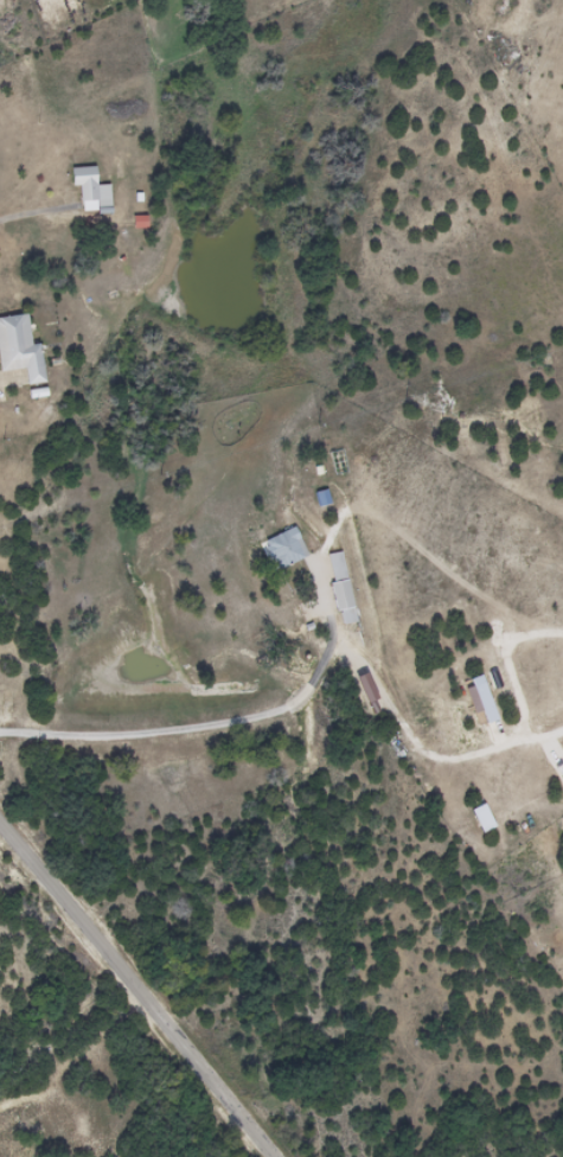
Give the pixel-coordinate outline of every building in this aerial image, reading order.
[(69,187),(77,187),(78,213),(108,212),(107,185),(92,186),(92,167),(68,168),(69,187)] [(20,371),(22,385),(40,383),(35,344),(28,345),(24,314),(0,317),(0,373),(20,371)] [(262,539),(270,570),(304,561),(296,530),(262,539)] [(333,613),(352,609),(346,580),(327,584),(333,613)]
